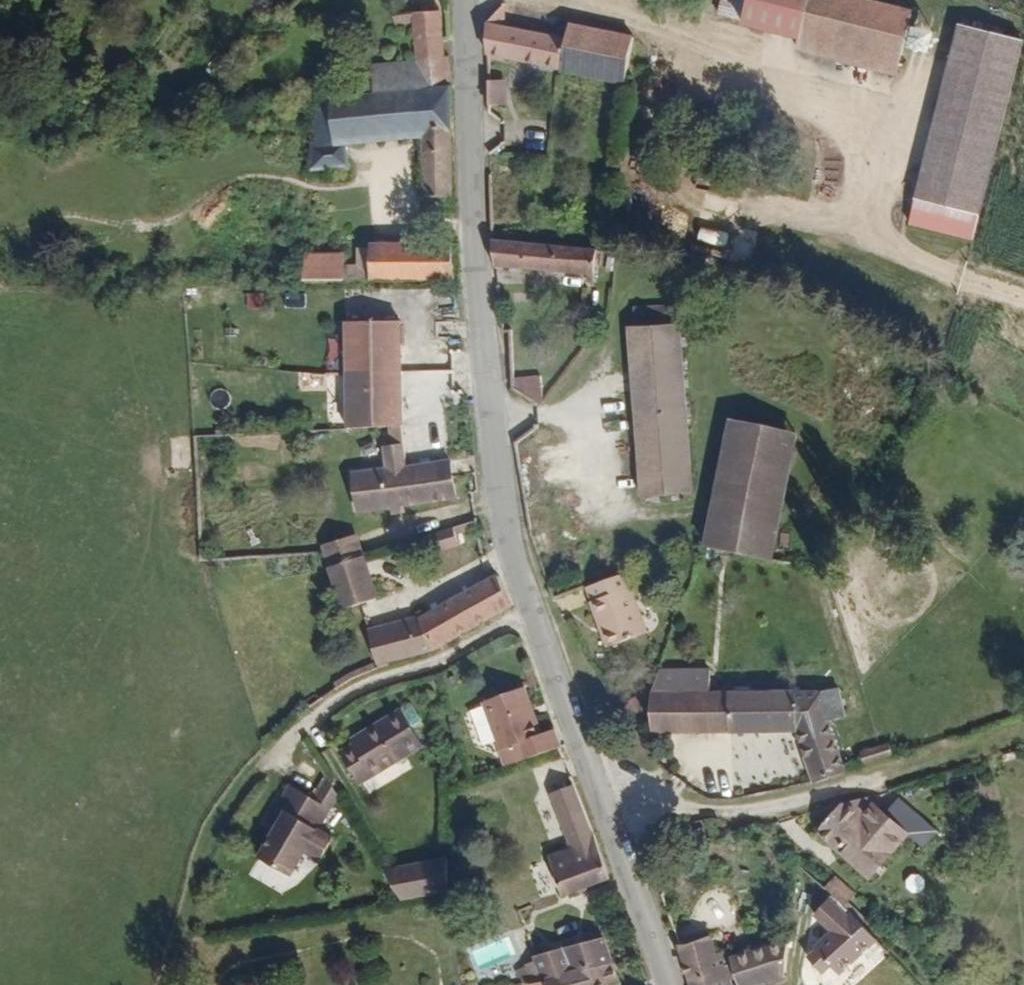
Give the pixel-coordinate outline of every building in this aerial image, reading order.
[(446,22),(443,0),(416,0),(420,25),(446,22)] [(830,63),(851,0),(729,0),(725,20),(752,28),(750,33),(807,46),(805,58),(830,63)] [(904,81),(919,15),(857,0),(851,0),(830,63),(904,81)] [(494,60),(570,76),(576,46),(517,34),(517,11),(494,30),(494,60)] [(376,74),(452,68),(446,22),(420,25),(422,44),(373,49),(376,74)] [(990,216),(1023,70),(1023,38),(969,25),(929,201),(990,216)] [(570,76),(633,90),(643,45),(580,30),(576,46),(570,76)] [(459,188),(459,164),(456,68),(452,68),(376,74),(314,81),(311,157),(347,157),(349,117),(424,114),(430,187),(459,188)] [(485,79),(485,105),(506,105),(506,79),(485,79)] [(296,156),(311,157),(314,81),(298,83),(296,156)] [(923,227),(985,242),(990,216),(929,201),(923,227)] [(401,261),(417,261),(416,222),(378,222),(378,228),(363,228),(364,244),(349,244),(348,234),(307,233),(305,263),(401,261)] [(417,261),(460,260),(460,222),(416,222),(417,261)] [(598,297),(605,298),(610,262),(498,245),(500,275),(598,288),(598,297)] [(354,410),(410,407),(402,303),(348,305),(350,335),(354,410)] [(643,503),(699,499),(691,334),(684,333),(684,315),(641,317),(642,336),(638,336),(643,503)] [(541,406),(547,407),(547,383),(515,384),(516,396),(541,406)] [(361,512),(454,505),(452,468),(414,469),(411,425),(393,426),(394,447),(390,447),(391,470),(353,472),(356,512),(361,512)] [(712,558),(781,570),(804,443),(734,430),(712,558)] [(327,573),(360,562),(352,541),(321,553),(327,573)] [(347,611),(379,601),(367,559),(363,561),(360,562),(327,573),(339,613),(347,611)] [(366,671),(426,650),(498,610),(496,584),(492,587),(419,628),(417,622),(357,643),(366,671)] [(608,659),(643,649),(628,601),(623,585),(584,597),(589,613),(597,637),(600,636),(608,659)] [(649,739),(800,745),(799,702),(769,701),(718,701),(718,680),(657,680),(649,698),(650,719),(649,739)] [(513,771),(561,760),(554,742),(541,745),(528,698),(487,708),(487,710),(497,747),(500,758),(509,755),(513,771)] [(844,788),(846,788),(830,743),(829,702),(799,702),(800,745),(802,745),(818,797),(844,788)] [(481,751),(497,747),(487,710),(472,714),(481,751)] [(336,761),(354,793),(416,757),(395,721),(347,749),(349,753),(336,761)] [(324,848),(310,838),(331,805),(320,787),(306,809),(281,793),(258,828),(267,833),(248,863),(280,884),(296,859),(311,869),(324,848)] [(555,901),(607,886),(590,838),(573,788),(547,794),(565,845),(566,851),(541,857),(555,901)] [(898,864),(912,854),(873,812),(854,818),(871,836),(898,864)] [(818,845),(834,863),(871,836),(854,818),(818,845)] [(861,891),(898,864),(871,836),(834,863),(861,891)] [(398,896),(446,893),(445,860),(380,865),(398,896)] [(811,932),(825,948),(811,961),(834,984),(835,984),(873,951),(833,913),(811,932)] [(794,976),(786,942),(786,940),(770,945),(772,953),(729,965),(726,957),(712,960),(708,944),(674,953),(683,984),(761,984),(794,976)] [(604,971),(611,970),(603,944),(530,965),(531,970),(536,984),(539,984),(604,971)] [(501,970),(456,980),(457,984),(505,984),(501,970)] [(531,970),(518,973),(521,984),(536,984),(531,970)] [(611,970),(604,971),(539,984),(616,984),(611,970)]
